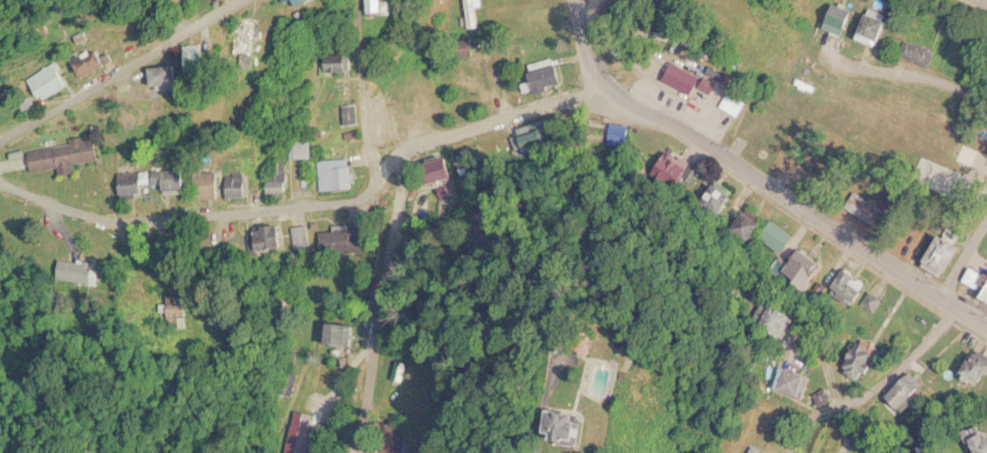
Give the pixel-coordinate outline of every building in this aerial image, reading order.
[(379,16),(398,11),(396,0),(375,0),(379,16)] [(471,26),(481,25),(478,0),(468,0),(471,26)] [(828,27),(852,34),(859,9),(836,2),(828,27)] [(884,47),(895,20),(870,9),(858,36),(884,47)] [(260,23),(240,23),(240,51),(260,51),(260,23)] [(937,49),(908,36),(900,53),(929,66),(937,49)] [(478,40),(456,42),(457,56),(479,55),(478,40)] [(188,48),(192,65),(213,59),(209,42),(188,48)] [(81,59),(89,75),(114,63),(106,47),(81,59)] [(356,53),(332,53),(332,70),(356,70),(356,53)] [(74,84),(58,61),(33,78),(49,101),(74,84)] [(534,83),(527,85),(529,93),(567,82),(561,62),(531,71),(534,83)] [(185,87),(183,64),(156,67),(158,90),(185,87)] [(752,100),(734,88),(722,106),(740,118),(752,100)] [(344,104),(346,125),(362,123),(361,103),(344,104)] [(546,123),(521,133),(529,151),(553,142),(546,123)] [(294,136),(294,157),(317,157),(317,136),(294,136)] [(33,148),(37,171),(67,166),(68,174),(83,171),(82,163),(105,159),(101,137),(33,148)] [(698,168),(677,146),(654,167),(675,190),(698,168)] [(433,163),(440,184),(458,177),(451,157),(433,163)] [(272,169),(272,197),(293,196),(292,158),(276,158),(277,169),(272,169)] [(320,160),(322,189),(355,188),(353,158),(320,160)] [(193,192),(192,168),(122,171),(123,197),(148,196),(147,184),(168,183),(168,193),(193,192)] [(226,170),(200,170),(200,198),(226,198),(226,170)] [(253,172),(230,172),(230,196),(253,196),(253,172)] [(888,207),(861,195),(854,212),(880,224),(888,207)] [(738,220),(746,232),(763,221),(754,209),(738,220)] [(800,237),(778,217),(762,234),(785,254),(800,237)] [(288,246),(286,224),(259,227),(260,249),(288,246)] [(293,225),(293,246),(309,246),(309,225),(293,225)] [(323,252),(361,246),(358,226),(320,232),(323,252)] [(929,265),(952,276),(971,237),(947,226),(929,265)] [(787,269),(808,288),(828,265),(807,246),(787,269)] [(96,285),(100,263),(61,256),(57,277),(96,285)] [(830,284),(852,308),(867,294),(862,289),(868,283),(850,265),(830,284)] [(986,292),(986,285),(985,284),(986,280),(986,272),(974,265),(966,282),(986,292)] [(808,315),(787,301),(771,325),(792,339),(808,315)] [(195,302),(174,302),(174,323),(195,323),(195,302)] [(331,344),(355,344),(355,323),(331,323),(331,344)] [(986,383),(986,350),(982,346),(966,370),(986,383)] [(825,376),(797,364),(787,385),(815,398),(825,376)] [(926,390),(914,372),(885,392),(898,411),(926,390)] [(604,412),(573,407),(569,437),(600,442),(604,412)] [(290,411),(290,452),(312,452),(312,411),(290,411)]
